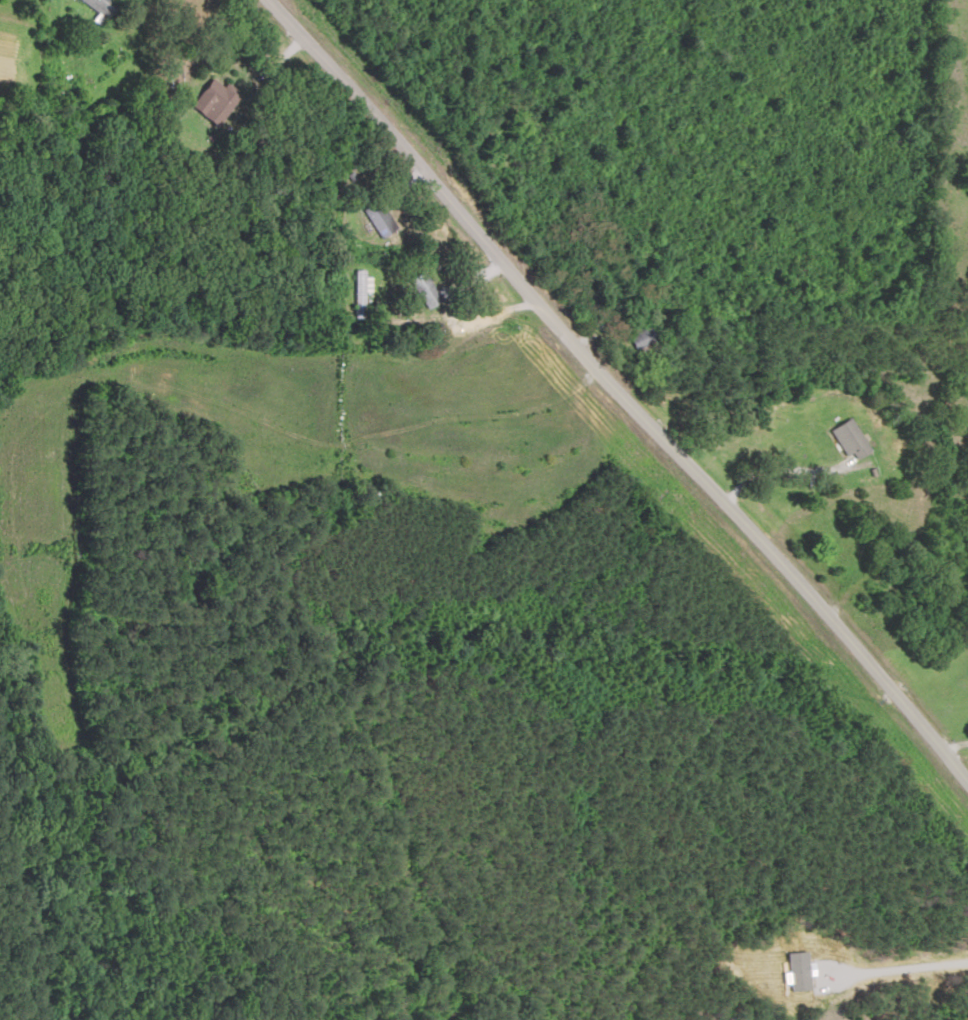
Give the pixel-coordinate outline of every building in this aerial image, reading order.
[(107,21),(122,7),(116,0),(88,0),(107,21)] [(219,126),(241,97),(217,78),(195,107),(219,126)] [(364,212),(384,240),(400,229),(379,200),(364,212)] [(356,272),(356,319),(367,319),(367,272),(356,272)] [(430,310),(444,302),(425,272),(411,280),(430,310)] [(872,448),(855,420),(835,431),(852,460),(872,448)]
